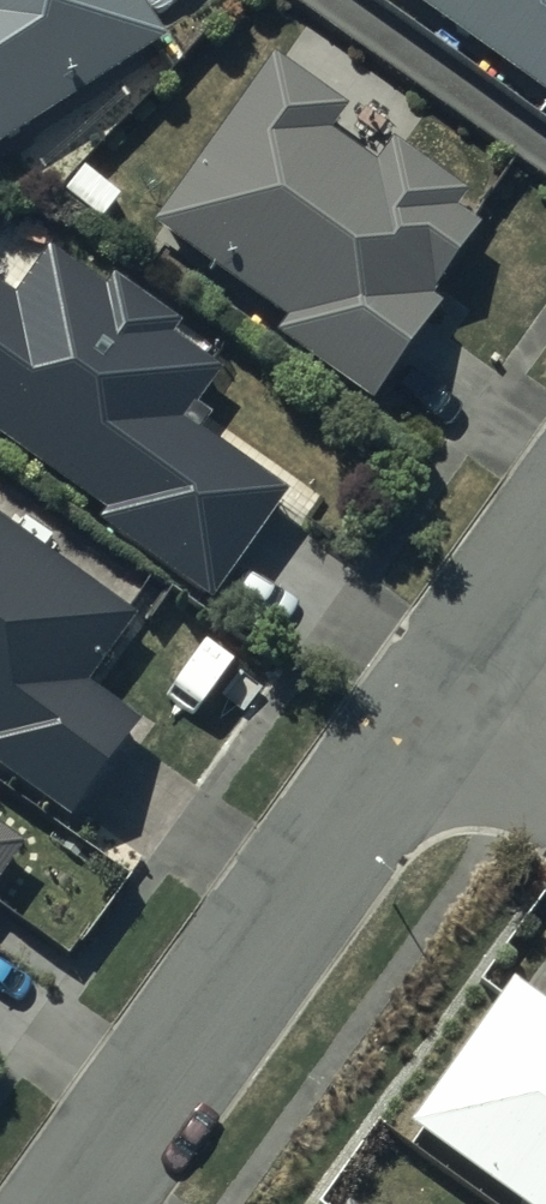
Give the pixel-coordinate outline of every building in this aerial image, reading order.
[(163,56),(128,0),(0,0),(0,159),(163,56)] [(545,113),(545,0),(387,0),(545,113)] [(270,68),(151,238),(285,331),(273,348),(370,416),(439,316),(430,310),(478,241),(453,223),(463,209),(386,156),(373,175),(331,145),(347,122),(270,68)] [(101,527),(93,538),(204,616),(283,506),(183,435),(219,385),(171,351),(179,339),(112,291),(103,304),(47,264),(15,310),(0,299),(0,455),(101,527)] [(66,830),(135,735),(86,700),(133,635),(0,539),(0,782),(66,830)] [(20,863),(0,849),(0,891),(20,863)] [(409,1141),(497,1203),(545,1203),(545,1022),(511,997),(409,1141)]
